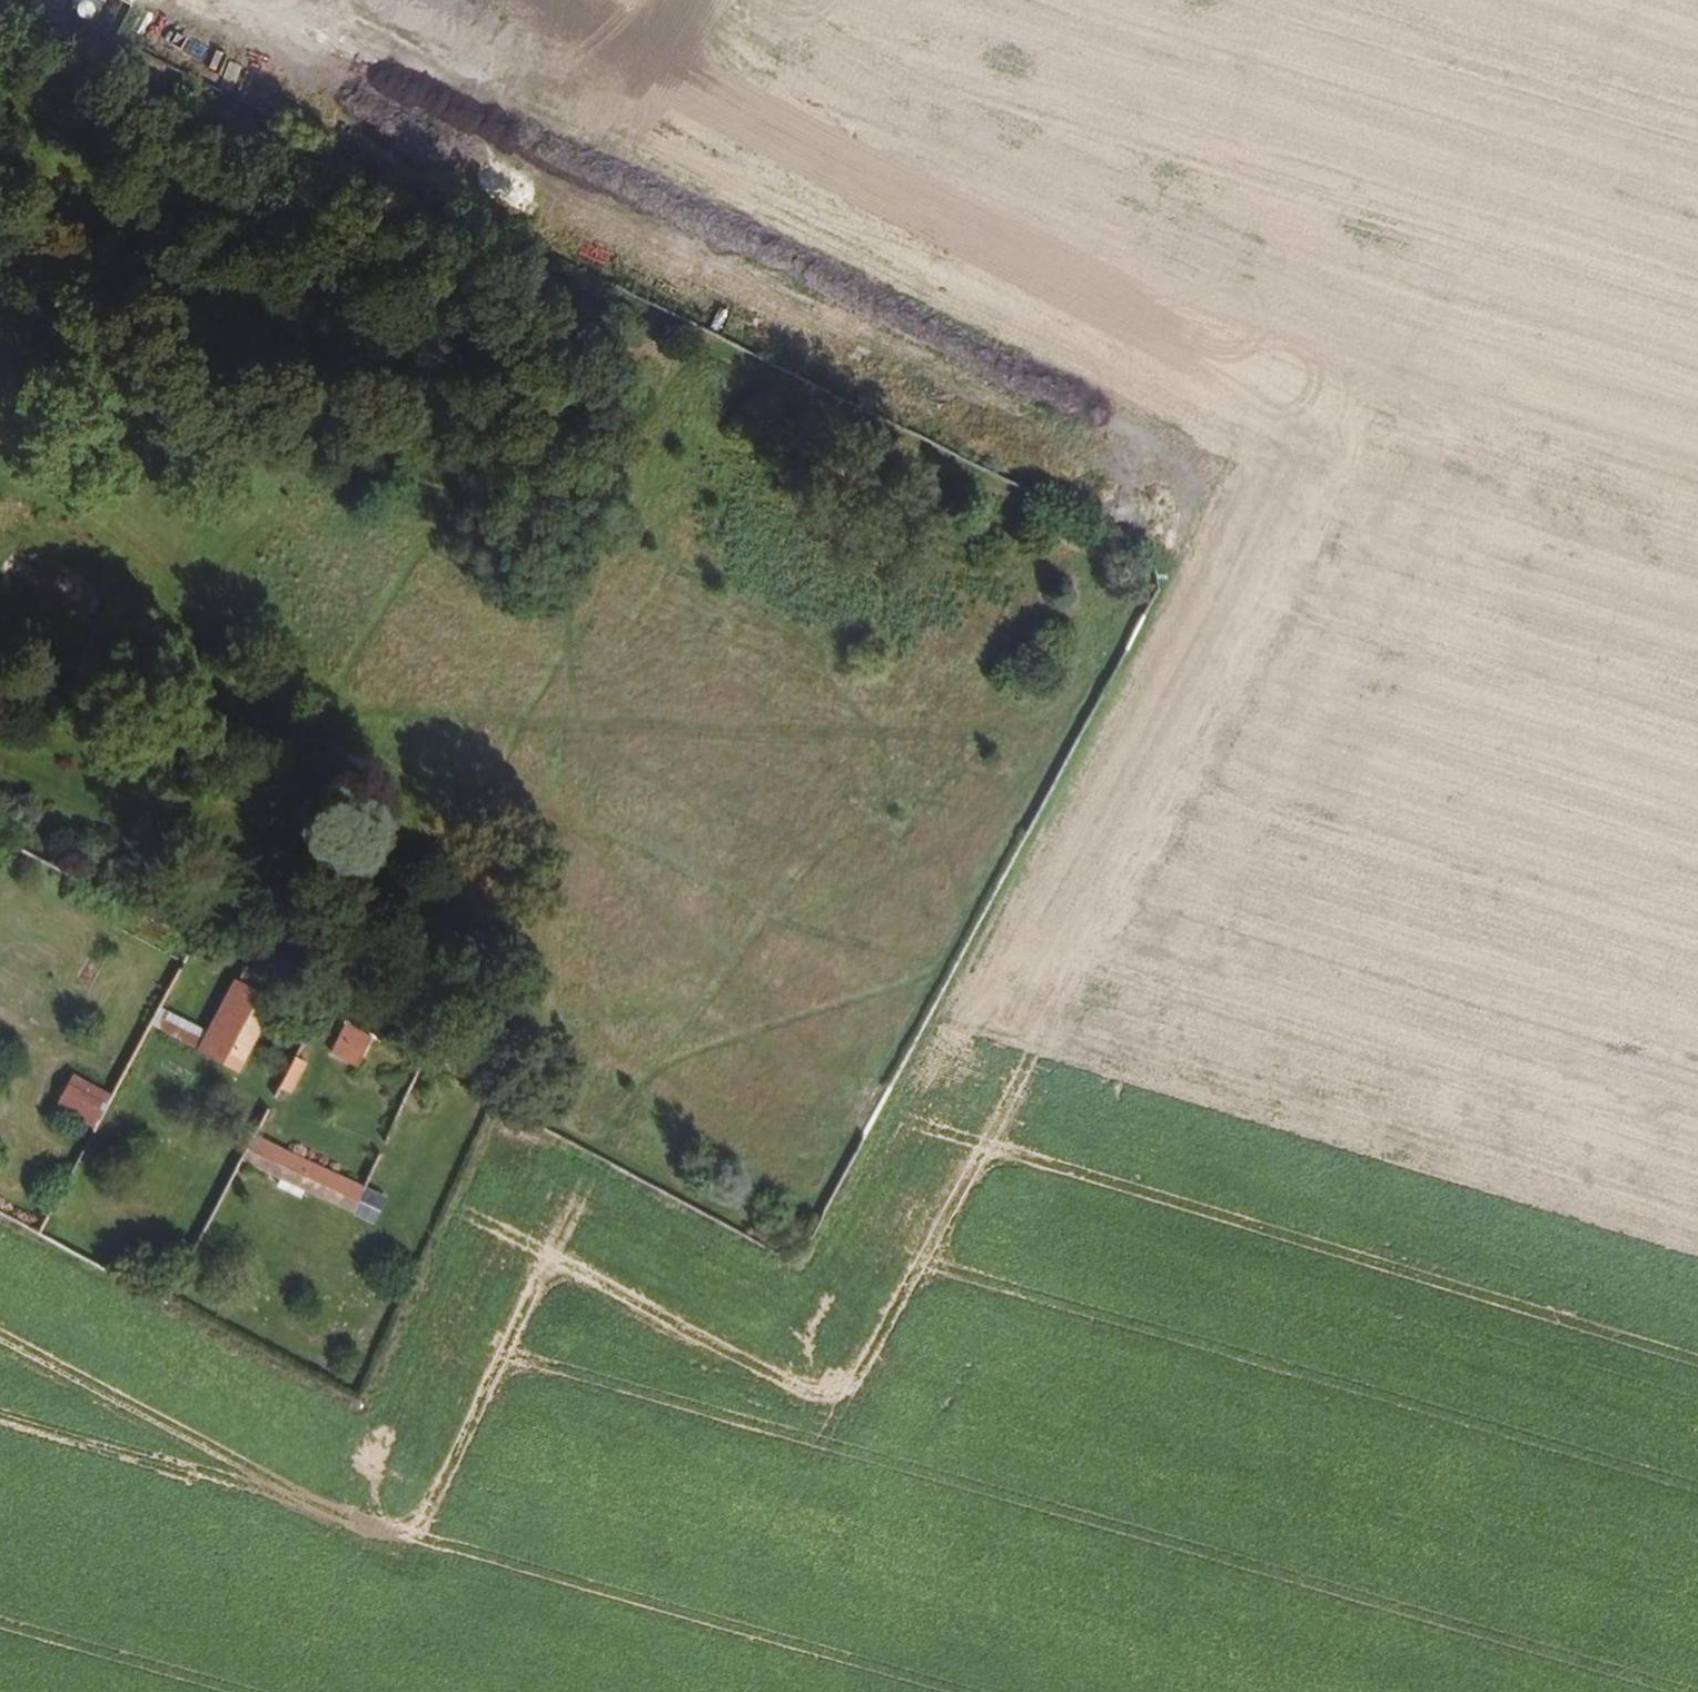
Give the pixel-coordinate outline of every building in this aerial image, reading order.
[(106,0),(69,0),(66,5),(95,23),(108,1),(106,0)] [(233,1068),(271,990),(256,983),(236,972),(206,1028),(167,1010),(157,1029),(233,1068)] [(357,1073),(374,1041),(337,1021),(319,1053),(357,1073)] [(84,1140),(106,1097),(60,1074),(38,1117),(84,1140)] [(246,1169),(257,1147),(245,1140),(233,1163),(246,1169)] [(267,1179),(278,1157),(257,1147),(246,1169),(267,1179)] [(354,1195),(278,1157),(267,1179),(343,1217),(354,1195)] [(363,1228),(374,1205),(354,1195),(343,1217),(363,1228)]
